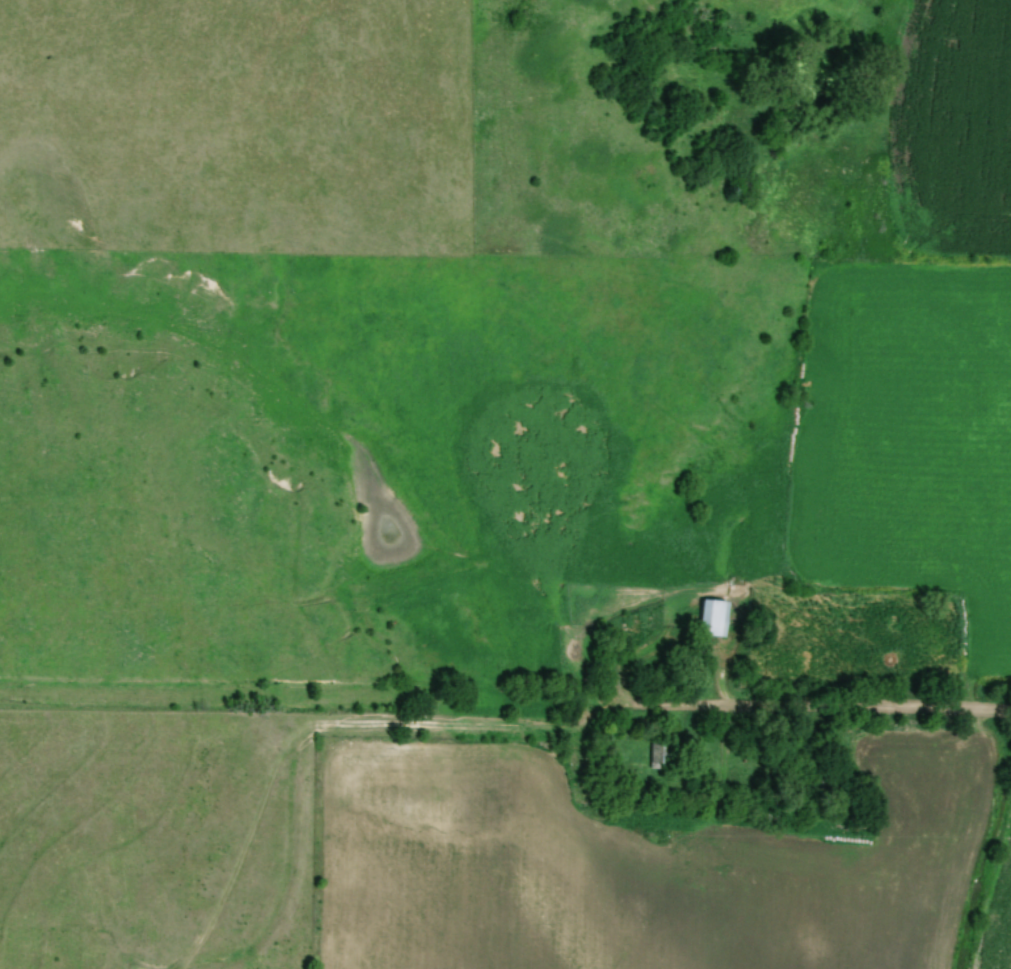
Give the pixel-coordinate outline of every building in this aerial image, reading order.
[(723,603),(699,600),(695,635),(719,638),(723,603)] [(648,771),(664,771),(664,745),(648,745),(648,771)]
